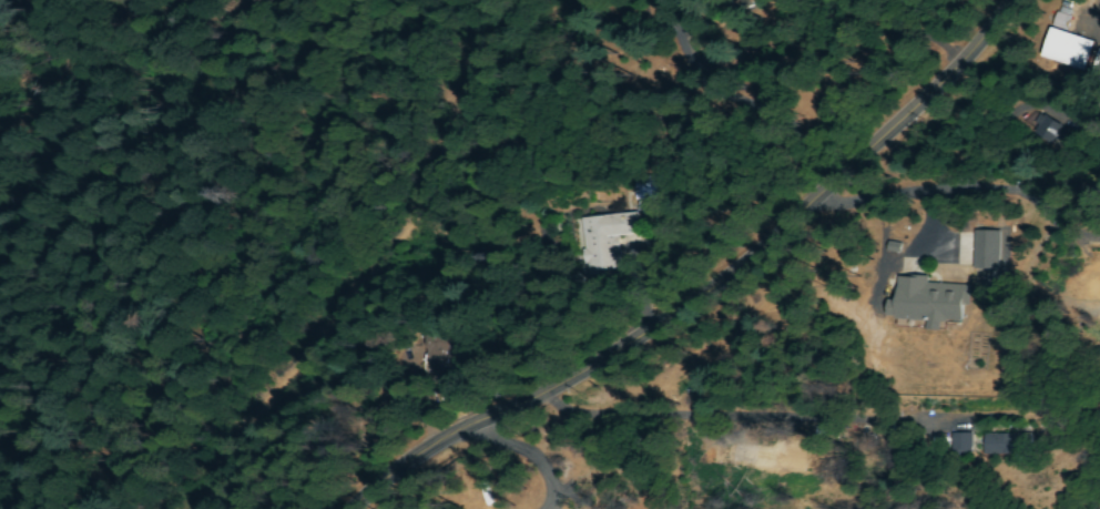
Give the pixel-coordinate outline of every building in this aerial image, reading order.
[(1032,60),(1076,74),(1085,44),(1041,29),(1032,60)] [(974,288),(934,283),(934,279),(900,276),(896,319),(934,323),(933,330),(948,332),(949,321),(970,324),(974,288)] [(955,454),(968,456),(971,437),(958,435),(955,454)] [(1029,435),(984,436),(985,457),(1030,456),(1029,435)]
